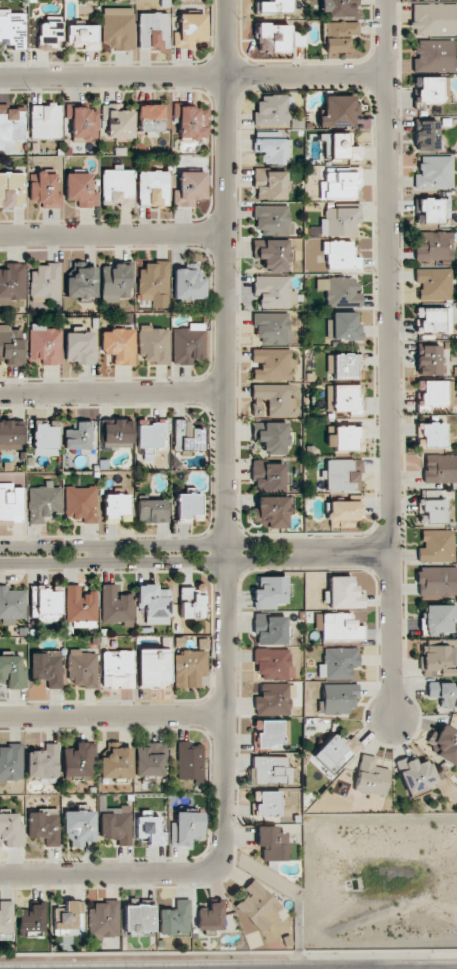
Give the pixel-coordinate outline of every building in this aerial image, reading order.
[(290,0),(268,0),(268,2),(255,2),(255,14),(291,14),(290,0)] [(357,16),(357,0),(320,0),(321,11),(328,11),(328,17),(357,16)] [(456,35),(456,13),(456,3),(412,4),(413,36),(456,35)] [(134,8),(102,8),(102,50),(134,50),(134,8)] [(0,9),(0,45),(13,45),(13,49),(24,49),(25,13),(9,13),(9,9),(0,9)] [(169,13),(138,13),(139,49),(169,48),(169,13)] [(206,14),(179,13),(179,32),(174,32),(174,48),(193,48),(193,41),(206,42),(206,14)] [(61,17),(46,17),(46,24),(38,24),(38,48),(55,48),(55,39),(61,39),(61,17)] [(358,22),(325,23),(326,53),(350,52),(349,35),(359,35),(358,22)] [(257,53),(288,53),(288,25),(257,24),(257,53)] [(96,25),(66,25),(67,46),(83,46),(84,50),(97,50),(96,25)] [(456,71),(456,57),(453,57),(453,40),(416,40),(416,59),(413,59),(413,71),(456,71)] [(442,77),(414,77),(414,88),(417,88),(416,104),(441,104),(442,77)] [(287,94),(263,95),(263,102),(255,102),(255,126),(288,125),(287,94)] [(354,95),(324,96),(325,116),(319,116),(319,127),(354,126),(354,116),(359,116),(359,102),(354,103),(354,95)] [(135,138),(134,110),(123,110),(122,104),(105,104),(106,139),(135,138)] [(139,130),(163,131),(163,105),(139,104),(139,130)] [(14,150),(14,140),(25,140),(25,109),(3,108),(3,105),(0,105),(0,150),(14,150)] [(61,138),(61,105),(31,105),(31,139),(61,138)] [(179,107),(179,138),(206,138),(206,107),(179,107)] [(71,139),(98,139),(98,108),(72,108),(71,139)] [(439,150),(439,121),(419,121),(419,132),(415,132),(416,151),(439,150)] [(281,132),(254,132),(254,152),(263,152),(262,163),(290,164),(291,139),(281,138),(281,132)] [(360,146),(346,147),(346,133),(330,134),(331,161),(360,160),(360,146)] [(414,189),(452,188),(452,156),(420,156),(420,174),(414,174),(414,189)] [(357,198),(357,167),(321,168),(321,199),(357,198)] [(134,170),(103,169),(102,206),(133,207),(134,170)] [(286,169),(255,170),(255,200),(286,199),(286,169)] [(169,172),(139,171),(138,204),(168,205),(169,172)] [(173,187),(173,207),(195,206),(195,200),(206,200),(205,172),(179,172),(179,187),(173,187)] [(24,206),(23,173),(0,173),(0,207),(24,206)] [(42,208),(62,208),(62,194),(55,194),(55,173),(37,173),(37,182),(30,182),(30,202),(42,202),(42,208)] [(78,207),(98,207),(98,192),(92,192),(91,173),(65,173),(66,201),(78,200),(78,207)] [(450,200),(419,199),(419,211),(423,211),(422,223),(450,224),(450,200)] [(290,205),(254,206),(255,233),(291,233),(290,205)] [(361,208),(325,207),(325,219),(321,219),(320,236),(355,236),(355,223),(360,223),(361,208)] [(452,231),(415,232),(416,260),(453,259),(452,231)] [(288,272),(288,239),(255,240),(255,268),(267,268),(267,272),(288,272)] [(352,241),(323,241),(322,255),(327,255),(327,269),(360,270),(360,257),(352,257),(352,241)] [(97,267),(83,266),(83,262),(68,261),(68,298),(97,298),(97,267)] [(9,305),(9,300),(25,300),(25,263),(6,264),(6,270),(0,270),(0,305),(9,305)] [(101,302),(118,302),(118,298),(133,299),(134,263),(114,263),(114,268),(102,268),(101,302)] [(205,278),(199,278),(199,264),(187,263),(187,269),(175,269),(174,299),(205,300),(205,278)] [(60,265),(32,264),(31,297),(60,298),(60,265)] [(169,264),(139,264),(139,300),(152,300),(152,308),(168,308),(169,264)] [(420,300),(451,299),(450,268),(415,269),(415,283),(420,283),(420,300)] [(290,276),(254,276),(254,294),(260,294),(259,308),(296,308),(296,291),(290,291),(290,276)] [(326,307),(362,306),(361,293),(356,293),(355,277),(316,278),(317,290),(326,290),(326,307)] [(444,308),(416,307),(416,332),(444,333),(444,308)] [(356,312),(333,312),(333,320),(327,320),(327,340),(362,339),(361,324),(357,324),(356,312)] [(290,313),(254,313),(254,337),(261,337),(261,344),(290,344),(290,313)] [(173,363),(205,363),(205,323),(189,324),(189,328),(173,328),(173,363)] [(61,365),(61,329),(46,329),(46,324),(29,324),(29,365),(61,365)] [(21,365),(22,356),(24,356),(25,348),(24,348),(24,330),(11,329),(11,325),(0,325),(0,361),(6,361),(6,365),(21,365)] [(138,328),(139,365),(169,364),(168,327),(138,328)] [(101,329),(101,354),(113,354),(113,365),(134,365),(134,330),(101,329)] [(94,332),(65,333),(66,361),(78,361),(78,365),(95,364),(94,332)] [(441,345),(417,346),(418,376),(445,375),(445,366),(441,366),(441,345)] [(253,380),(292,380),(291,369),(295,369),(295,357),(291,357),(291,349),(252,349),(252,362),(261,362),(261,370),(253,370),(253,380)] [(357,379),(356,354),(333,355),(334,379),(357,379)] [(429,412),(429,405),(446,404),(446,380),(416,381),(417,391),(419,391),(419,412),(429,412)] [(265,417),(290,417),(290,385),(253,385),(253,417),(265,417)] [(349,415),(361,415),(362,385),(333,385),(332,410),(349,410),(349,415)] [(137,426),(138,447),(144,447),(145,452),(168,451),(167,419),(156,420),(156,425),(137,426)] [(203,451),(203,429),(187,429),(188,420),(174,419),(173,451),(203,451)] [(58,421),(34,420),(33,456),(58,456),(58,421)] [(133,420),(114,420),(114,424),(102,424),(102,449),(133,449),(133,420)] [(24,449),(23,421),(0,421),(0,449),(24,449)] [(65,430),(65,449),(91,449),(91,421),(76,421),(76,430),(65,430)] [(445,423),(417,424),(417,448),(446,448),(445,423)] [(335,450),(357,450),(356,427),(334,427),(335,450)] [(456,483),(456,454),(423,454),(423,482),(456,483)] [(363,460),(326,460),(326,490),(359,491),(359,473),(363,473),(363,460)] [(285,461),(252,462),(253,492),(286,491),(285,461)] [(14,487),(14,483),(0,483),(0,526),(13,526),(13,522),(23,521),(22,487),(14,487)] [(29,524),(44,524),(44,514),(61,514),(60,487),(28,487),(29,524)] [(65,518),(83,518),(83,524),(97,523),(97,487),(65,487),(65,518)] [(105,523),(130,522),(129,494),(104,495),(105,523)] [(201,522),(201,494),(177,494),(177,522),(201,522)] [(349,501),(328,501),(329,528),(362,527),(360,495),(349,496),(349,501)] [(289,497),(256,497),(257,528),(290,527),(289,497)] [(166,499),(137,500),(138,523),(167,523),(166,499)] [(421,499),(421,511),(426,511),(426,523),(445,523),(446,500),(421,499)] [(454,562),(454,530),(422,530),(423,548),(418,548),(418,562),(454,562)] [(417,567),(417,595),(456,596),(456,569),(456,568),(417,567)] [(276,610),(276,604),(286,604),(287,577),(258,576),(258,590),(254,590),(253,610),(276,610)] [(352,576),(329,577),(329,609),(365,608),(364,593),(357,594),(357,585),(352,585),(352,576)] [(98,593),(80,593),(80,585),(66,585),(66,621),(97,622),(98,593)] [(133,595),(117,595),(116,585),(102,585),(102,623),(126,622),(126,627),(133,627),(133,595)] [(138,604),(145,604),(146,624),(169,624),(169,589),(158,589),(158,585),(138,585),(138,604)] [(26,590),(8,590),(8,586),(0,586),(0,624),(15,625),(15,618),(26,618),(26,590)] [(31,620),(61,620),(61,586),(31,586),(31,620)] [(204,618),(205,588),(181,587),(180,618),(204,618)] [(420,636),(435,636),(435,632),(453,633),(453,620),(456,620),(456,605),(425,605),(425,620),(420,619),(420,636)] [(322,641),(364,640),(363,626),(356,626),(356,620),(350,620),(350,613),(315,613),(315,631),(322,630),(322,641)] [(286,615),(254,616),(254,636),(258,636),(258,645),(287,645),(286,615)] [(423,668),(453,668),(453,646),(423,646),(423,668)] [(359,648),(324,647),(324,663),(319,663),(318,679),(352,679),(352,666),(359,666),(359,648)] [(291,680),(292,650),(256,648),(255,673),(263,673),(263,679),(291,680)] [(139,649),(139,688),(170,688),(170,649),(139,649)] [(103,651),(103,688),(134,687),(134,650),(103,651)] [(174,655),(175,689),(199,688),(199,675),(206,675),(206,650),(182,651),(183,655),(174,655)] [(97,687),(98,651),(68,651),(68,679),(74,679),(74,687),(97,687)] [(30,652),(31,680),(47,679),(47,689),(62,688),(62,652),(30,652)] [(6,683),(6,690),(26,689),(25,656),(0,657),(0,684),(6,683)] [(452,687),(452,683),(428,682),(427,697),(438,698),(438,707),(456,708),(456,687),(452,687)] [(255,697),(255,714),(291,714),(290,697),(295,697),(295,684),(260,684),(260,697),(255,697)] [(358,685),(321,684),(320,713),(354,713),(355,697),(358,697),(358,685)] [(255,720),(256,747),(283,747),(283,720),(255,720)] [(427,741),(440,749),(436,756),(454,766),(456,760),(456,732),(442,724),(437,735),(431,733),(427,741)] [(312,756),(333,776),(361,745),(350,734),(343,742),(333,733),(312,756)] [(203,779),(202,742),(177,743),(178,779),(203,779)] [(22,743),(0,744),(0,782),(23,781),(22,743)] [(27,777),(58,777),(59,743),(45,743),(45,751),(27,750),(27,777)] [(63,749),(63,780),(95,780),(94,743),(76,743),(76,749),(63,749)] [(135,776),(164,777),(166,743),(147,743),(147,747),(136,747),(135,776)] [(100,779),(132,778),(131,747),(108,748),(108,757),(100,758),(100,779)] [(390,770),(374,766),(376,757),(361,754),(353,792),(384,798),(390,770)] [(250,784),(291,784),(292,767),(286,767),(286,757),(251,756),(250,784)] [(396,764),(407,794),(437,783),(428,759),(417,763),(415,757),(396,764)] [(279,791),(253,792),(254,817),(280,817),(279,791)] [(132,845),(131,805),(121,805),(121,813),(100,813),(101,838),(119,838),(119,846),(132,845)] [(58,809),(40,809),(40,812),(28,813),(29,838),(45,838),(46,847),(59,846),(58,809)] [(137,837),(148,837),(148,844),(165,844),(165,832),(159,832),(159,817),(151,816),(151,811),(138,810),(137,837)] [(96,841),(95,811),(64,811),(64,837),(72,837),(72,847),(84,847),(84,841),(96,841)] [(170,845),(190,846),(190,840),(203,841),(204,813),(176,812),(176,823),(171,822),(170,845)] [(0,814),(0,841),(5,841),(5,847),(25,846),(25,824),(18,824),(18,813),(0,814)] [(277,826),(256,826),(257,846),(262,846),(263,861),(287,861),(287,842),(285,842),(285,833),(277,833),(277,826)] [(244,889),(249,893),(236,906),(240,910),(233,917),(253,937),(283,908),(254,879),(244,889)] [(159,909),(160,934),(190,934),(190,899),(175,900),(175,909),(159,909)] [(118,900),(106,900),(106,903),(89,903),(88,940),(100,941),(100,937),(118,937),(118,900)] [(0,901),(0,932),(13,932),(13,901),(0,901)] [(54,935),(83,936),(83,902),(55,902),(54,935)] [(198,930),(223,930),(223,902),(209,902),(210,908),(198,909),(198,930)] [(20,933),(45,932),(44,903),(31,904),(31,910),(19,911),(20,933)] [(154,936),(153,905),(123,906),(124,937),(154,936)]
